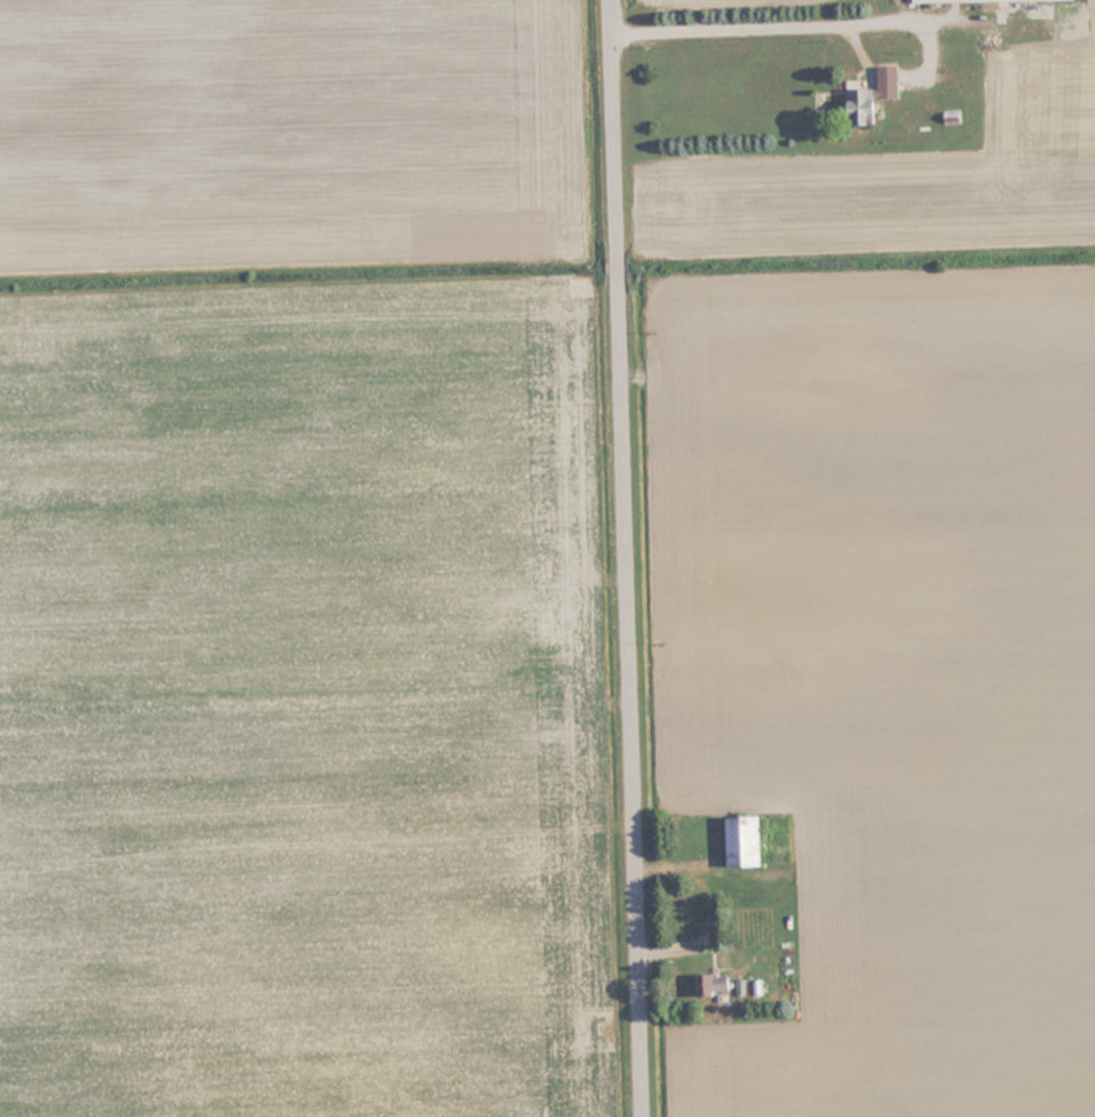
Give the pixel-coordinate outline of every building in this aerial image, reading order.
[(856,125),(879,125),(879,100),(902,100),(901,66),(879,66),(880,88),(855,88),(856,125)] [(732,867),(764,866),(762,816),(731,817),(732,867)] [(720,974),(699,974),(699,997),(720,997),(720,974)]
